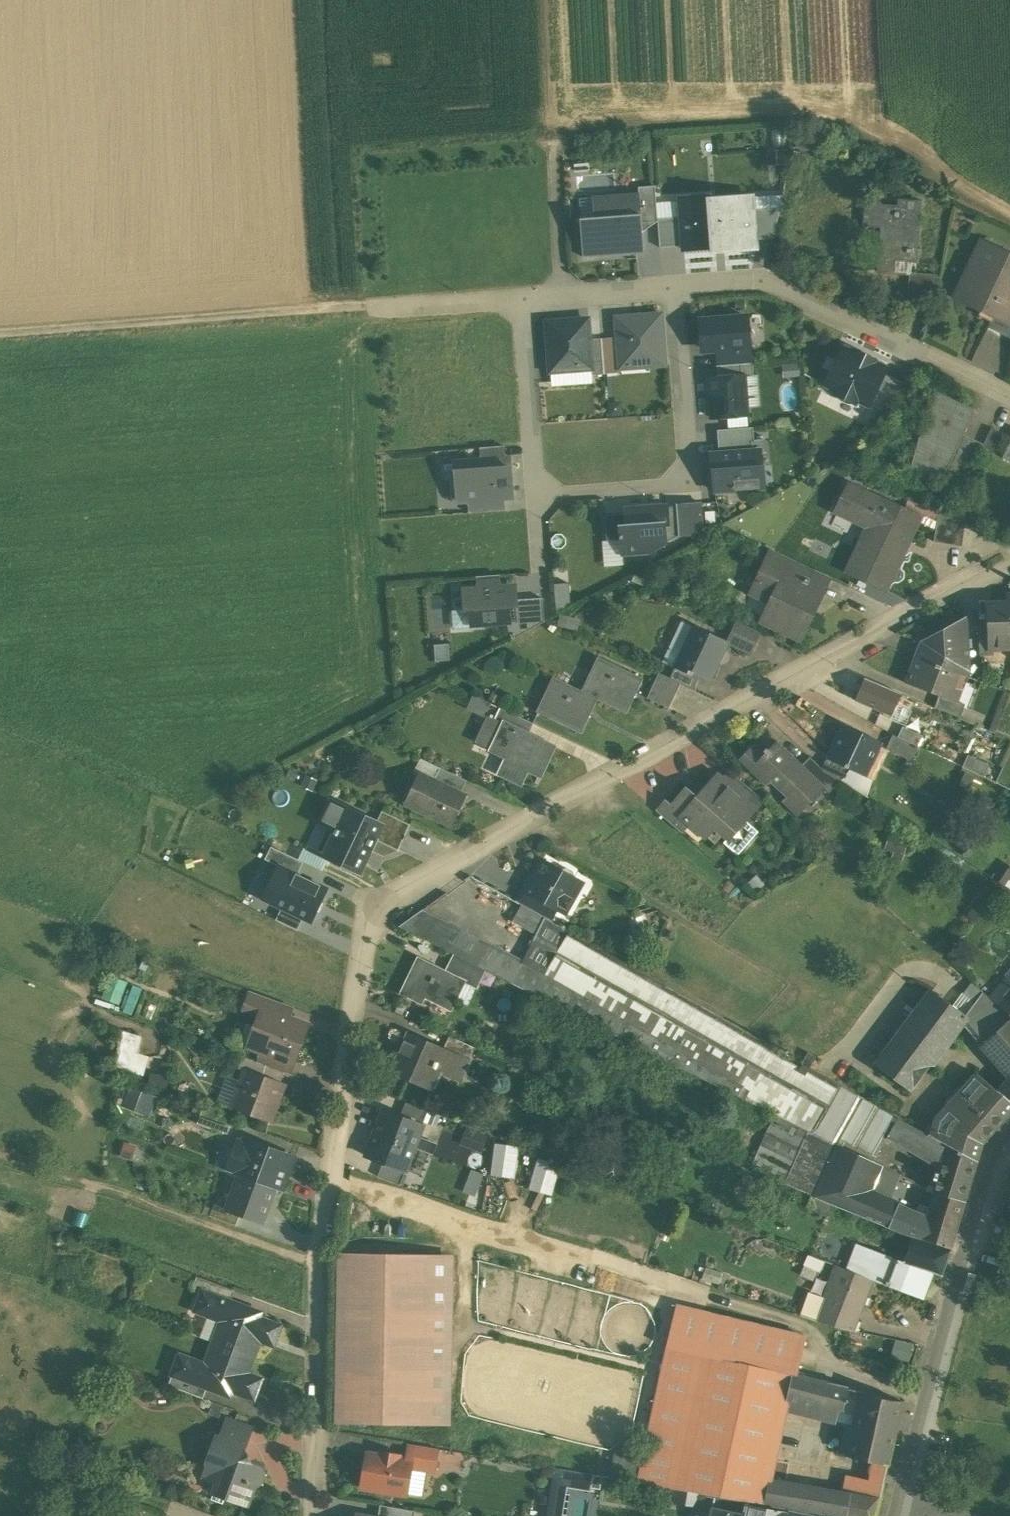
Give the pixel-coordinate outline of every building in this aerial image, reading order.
[(641,194),(643,222),(658,221),(655,187),(640,188),(641,194)] [(577,198),(578,215),(580,257),(645,252),(643,222),(641,194),(577,198)] [(750,194),(682,198),(683,220),(683,222),(685,249),(753,244),(753,240),(751,212),(750,194)] [(921,201),(898,199),(897,206),(864,203),(863,226),(880,228),(877,272),(895,273),(896,262),(917,264),(921,201)] [(780,210),(751,212),(753,240),(775,238),(780,210)] [(683,220),(658,221),(659,246),(684,245),(683,222),(683,220)] [(982,243),(958,293),(983,305),(980,311),(992,317),(994,317),(994,316),(1009,323),(1009,280),(1009,277),(1009,256),(982,243)] [(937,275),(910,273),(908,301),(932,302),(937,275)] [(661,316),(616,318),(619,366),(666,364),(661,316)] [(745,316),(702,318),(704,351),(716,350),(747,348),(745,316)] [(994,316),(994,317),(992,317),(987,327),(1009,338),(1009,323),(994,316)] [(550,370),(590,367),(588,340),(587,320),(548,322),(550,370)] [(617,339),(602,340),(604,374),(619,373),(617,339)] [(602,340),(588,340),(591,375),(604,374),(602,340)] [(887,366),(842,345),(822,386),(868,407),(870,404),(884,374),(887,366)] [(752,348),(716,350),(717,365),(753,363),(752,348)] [(753,363),(717,365),(718,378),(754,376),(753,363)] [(884,374),(870,404),(882,410),(904,384),(884,374)] [(745,376),(708,379),(711,417),(727,416),(748,415),(745,376)] [(973,411),(938,394),(930,411),(931,412),(921,435),(918,444),(911,467),(940,481),(947,467),(956,472),(968,445),(959,441),(973,411)] [(748,415),(727,416),(728,429),(749,427),(748,415)] [(719,430),(721,454),(765,450),(764,440),(754,441),(753,427),(749,427),(719,430)] [(1002,433),(991,428),(981,448),(992,453),(1002,433)] [(968,445),(956,472),(967,477),(980,451),(968,445)] [(481,449),(482,462),(506,460),(505,447),(481,449)] [(711,492),(760,489),(758,451),(721,454),(710,454),(711,492)] [(482,462),(450,464),(453,501),(469,500),(504,497),(513,497),(511,460),(506,460),(482,462)] [(876,527),(869,541),(863,538),(847,572),(883,589),(898,557),(900,558),(917,522),(901,515),(904,510),(888,503),(886,507),(865,498),(867,493),(849,484),(837,508),(876,527)] [(504,497),(469,500),(470,512),(504,510),(504,497)] [(702,504),(679,506),(681,534),(704,532),(702,504)] [(679,506),(604,511),(606,542),(622,541),(623,555),(649,554),(681,534),(679,506)] [(965,526),(938,513),(934,542),(961,546),(965,526)] [(816,570),(772,550),(766,561),(810,582),(816,570)] [(810,582),(766,561),(755,585),(775,594),(762,621),(799,639),(811,615),(807,613),(820,586),(810,582)] [(478,587),(464,588),(466,609),(470,609),(471,626),(508,623),(510,623),(509,606),(517,606),(516,600),(515,586),(501,587),(500,575),(478,577),(478,587)] [(542,599),(516,600),(517,606),(509,606),(510,623),(508,623),(508,631),(513,639),(544,622),(542,599)] [(993,603),(994,605),(989,605),(989,624),(991,649),(993,649),(1009,648),(1009,602),(993,603)] [(965,619),(922,642),(916,657),(966,676),(966,675),(968,671),(965,619)] [(759,632),(737,622),(728,642),(750,652),(759,632)] [(989,624),(978,625),(979,656),(994,655),(993,649),(991,649),(989,624)] [(728,642),(695,626),(675,667),(691,675),(692,673),(699,676),(706,679),(714,663),(718,664),(728,642)] [(449,642),(433,644),(434,658),(450,657),(449,642)] [(643,678),(597,657),(582,690),(553,677),(536,712),(582,733),(598,700),(626,713),(643,678)] [(916,657),(915,657),(906,683),(939,696),(956,702),(957,701),(966,676),(916,657)] [(691,675),(675,667),(670,678),(680,683),(693,689),(699,676),(692,673),(691,675)] [(670,678),(659,673),(647,698),(669,708),(680,683),(670,678)] [(892,716),(901,693),(865,678),(855,701),(892,716)] [(957,701),(956,702),(939,696),(934,707),(960,718),(965,704),(957,701)] [(533,723),(500,707),(494,720),(503,724),(504,723),(528,734),(533,723)] [(528,734),(504,723),(503,724),(491,750),(507,758),(499,773),(520,783),(527,769),(540,775),(554,746),(528,734)] [(880,742),(844,724),(829,757),(828,758),(850,769),(864,776),(880,742)] [(903,726),(898,737),(918,746),(923,736),(903,726)] [(898,737),(892,734),(886,749),(911,761),(918,746),(898,737)] [(825,787),(777,741),(765,753),(750,769),(766,785),(775,776),(791,792),(779,805),(794,819),(799,814),(797,813),(807,802),(809,804),(825,787)] [(755,743),(739,759),(750,769),(765,753),(755,743)] [(850,769),(828,758),(829,757),(828,757),(821,767),(824,770),(841,781),(850,769)] [(466,780),(440,768),(433,780),(460,793),(466,780)] [(754,793),(729,771),(721,780),(746,802),(754,793)] [(704,789),(697,783),(690,791),(687,788),(671,805),(670,807),(689,823),(705,837),(715,826),(729,838),(755,809),(746,802),(721,780),(716,775),(704,789)] [(433,780),(426,777),(412,806),(450,825),(464,795),(460,793),(433,780)] [(665,800),(656,810),(681,832),(689,823),(670,807),(671,805),(665,800)] [(377,822),(332,801),(322,822),(337,829),(336,830),(337,831),(325,856),(359,872),(370,849),(372,850),(377,839),(375,838),(382,824),(377,822)] [(377,839),(397,849),(409,824),(382,811),(377,822),(382,824),(375,838),(377,839)] [(279,866),(298,875),(303,863),(271,847),(266,860),(279,866)] [(562,869),(543,859),(524,892),(557,911),(564,915),(576,894),(567,889),(574,876),(573,871),(566,868),(562,869)] [(304,918),(311,921),(327,888),(298,875),(279,866),(264,899),(282,907),(304,918)] [(1009,867),(1004,874),(999,882),(1009,889),(1009,868),(1009,867)] [(1004,874),(996,868),(991,877),(999,882),(1004,874)] [(557,911),(524,892),(518,902),(521,904),(551,921),(557,911)] [(551,921),(521,904),(513,919),(536,933),(521,962),(436,919),(423,939),(454,954),(484,969),(704,1079),(735,1095),(837,1144),(837,1138),(816,1128),(839,1084),(551,921)] [(304,918),(282,907),(276,920),(298,930),(304,918)] [(484,969),(454,954),(445,971),(465,981),(465,982),(476,987),(484,969)] [(445,971),(418,957),(400,993),(421,1003),(428,990),(454,1003),(465,982),(465,981),(445,971)] [(1008,978),(990,998),(1002,1009),(1007,1013),(1009,1010),(1009,980),(1008,978)] [(971,982),(953,1006),(967,1016),(984,993),(971,982)] [(932,990),(875,1065),(911,1091),(963,1022),(967,1016),(953,1006),(932,990)] [(282,1003),(250,991),(244,1009),(260,1015),(262,1008),(278,1014),(282,1003)] [(990,998),(984,993),(967,1016),(963,1022),(974,1034),(1002,1009),(990,998)] [(278,1014),(262,1008),(260,1015),(249,1046),(264,1051),(289,1060),(291,1061),(298,1043),(300,1043),(307,1025),(278,1014)] [(974,1034),(982,1043),(1009,1019),(1009,1016),(1007,1013),(1002,1009),(974,1034)] [(982,1043),(1009,1074),(1009,1019),(982,1043)] [(136,1052),(141,1036),(127,1031),(121,1047),(136,1052)] [(443,1049),(408,1033),(391,1071),(428,1087),(438,1065),(462,1076),(469,1060),(443,1049)] [(475,1047),(449,1036),(443,1049),(469,1060),(475,1047)] [(289,1060),(264,1051),(260,1063),(266,1065),(284,1072),(289,1060)] [(704,1079),(661,1058),(655,1070),(698,1091),(704,1079)] [(260,1063),(249,1059),(244,1070),(262,1077),(266,1065),(260,1063)] [(284,1072),(266,1065),(262,1077),(280,1083),(284,1072)] [(262,1077),(244,1070),(232,1106),(271,1120),(284,1085),(280,1083),(262,1077)] [(979,1075),(973,1075),(959,1091),(964,1095),(952,1108),(947,1104),(939,1114),(927,1134),(977,1161),(981,1145),(985,1140),(1009,1112),(1009,1100),(1002,1092),(1001,1093),(995,1090),(979,1075)] [(735,1095),(704,1079),(698,1091),(729,1106),(735,1095)] [(1002,1092),(1009,1100),(1009,1083),(1002,1092)] [(897,1117),(839,1084),(816,1128),(837,1138),(876,1156),(888,1134),(889,1135),(897,1117)] [(151,1113),(156,1094),(129,1086),(124,1105),(151,1113)] [(428,1111),(406,1102),(401,1113),(424,1122),(428,1111)] [(232,1121),(202,1110),(197,1123),(227,1134),(232,1121)] [(422,1125),(383,1110),(375,1133),(414,1148),(422,1125)] [(777,1117),(754,1168),(815,1196),(837,1144),(777,1117)] [(897,1117),(889,1135),(940,1165),(938,1171),(935,1170),(929,1190),(935,1192),(936,1193),(964,1201),(977,1161),(927,1134),(897,1117)] [(466,1128),(460,1141),(481,1151),(488,1137),(466,1128)] [(414,1148),(375,1133),(366,1156),(405,1170),(414,1148)] [(293,1156),(245,1139),(243,1143),(237,1141),(226,1171),(238,1175),(275,1188),(280,1190),(293,1156)] [(878,1164),(837,1144),(815,1196),(858,1214),(867,1192),(876,1171),(878,1165),(878,1164)] [(532,1190),(556,1193),(559,1160),(536,1158),(532,1190)] [(404,1174),(382,1165),(377,1176),(400,1185),(404,1174)] [(478,1194),(484,1172),(471,1168),(465,1191),(478,1194)] [(263,1222),(275,1188),(238,1175),(226,1208),(240,1214),(263,1222)] [(928,1218),(867,1192),(858,1214),(898,1231),(905,1234),(906,1233),(914,1236),(914,1237),(922,1239),(928,1218)] [(964,1201),(936,1193),(928,1216),(928,1218),(922,1239),(950,1247),(964,1201)] [(236,1225),(240,1214),(226,1208),(214,1204),(210,1215),(236,1225)] [(905,1234),(898,1231),(893,1245),(908,1250),(914,1237),(914,1236),(906,1233),(905,1234)] [(950,1251),(914,1238),(908,1250),(904,1262),(932,1272),(941,1275),(950,1251)] [(855,1243),(845,1269),(851,1271),(861,1245),(855,1243)] [(904,1262),(861,1245),(851,1271),(873,1280),(923,1299),(932,1272),(904,1262)] [(429,1256),(343,1254),(340,1420),(426,1422),(429,1256)] [(824,1262),(809,1256),(806,1263),(821,1269),(824,1262)] [(845,1269),(837,1266),(825,1297),(816,1321),(853,1331),(873,1280),(851,1271),(845,1269)] [(234,1290),(197,1276),(192,1289),(202,1292),(202,1291),(230,1301),(234,1290)] [(230,1301),(202,1291),(202,1292),(195,1310),(221,1320),(213,1342),(253,1357),(262,1335),(275,1340),(280,1325),(258,1317),(260,1312),(230,1301)] [(825,1297),(809,1291),(800,1315),(816,1321),(825,1297)] [(706,1355),(791,1374),(801,1332),(672,1303),(663,1345),(706,1355)] [(253,1357),(213,1342),(205,1364),(179,1354),(172,1374),(207,1387),(230,1395),(232,1390),(254,1398),(259,1384),(245,1379),(253,1357)] [(706,1355),(663,1345),(633,1479),(676,1488),(706,1355)] [(791,1374),(706,1355),(676,1488),(708,1494),(765,1503),(770,1480),(785,1399),(791,1374)] [(207,1387),(172,1374),(168,1385),(203,1398),(207,1387)] [(848,1388),(791,1374),(785,1399),(836,1411),(843,1408),(848,1388)] [(873,1394),(848,1388),(843,1408),(858,1411),(848,1456),(888,1465),(902,1402),(873,1395),(873,1394)] [(224,1416),(225,1413),(235,1415),(237,1407),(211,1401),(209,1413),(224,1416)] [(251,1428),(227,1419),(218,1445),(230,1450),(231,1447),(242,1451),(243,1450),(251,1428)] [(242,1451),(231,1447),(230,1450),(218,1445),(216,1450),(212,1449),(207,1463),(216,1466),(214,1472),(220,1474),(211,1499),(223,1503),(225,1497),(247,1505),(254,1485),(261,1482),(263,1476),(259,1467),(249,1464),(250,1463),(244,1450),(243,1450),(242,1451)] [(414,1474),(437,1477),(440,1451),(409,1447),(407,1463),(415,1464),(414,1474)] [(368,1458),(363,1492),(410,1499),(414,1474),(415,1464),(407,1463),(368,1458)] [(554,1471),(548,1515),(564,1515),(567,1491),(601,1495),(603,1477),(554,1471)] [(883,1483),(853,1476),(849,1494),(851,1494),(851,1498),(879,1504),(883,1483)] [(770,1480),(765,1503),(842,1515),(847,1515),(851,1498),(851,1494),(849,1494),(770,1480)] [(708,1494),(676,1488),(674,1503),(705,1508),(708,1494)] [(851,1498),(847,1515),(876,1515),(879,1504),(851,1498)] [(713,1502),(710,1515),(740,1515),(743,1504),(713,1502)] [(743,1504),(740,1515),(786,1515),(787,1513),(743,1504)] [(412,1512),(380,1507),(379,1515),(412,1515),(412,1512)]
